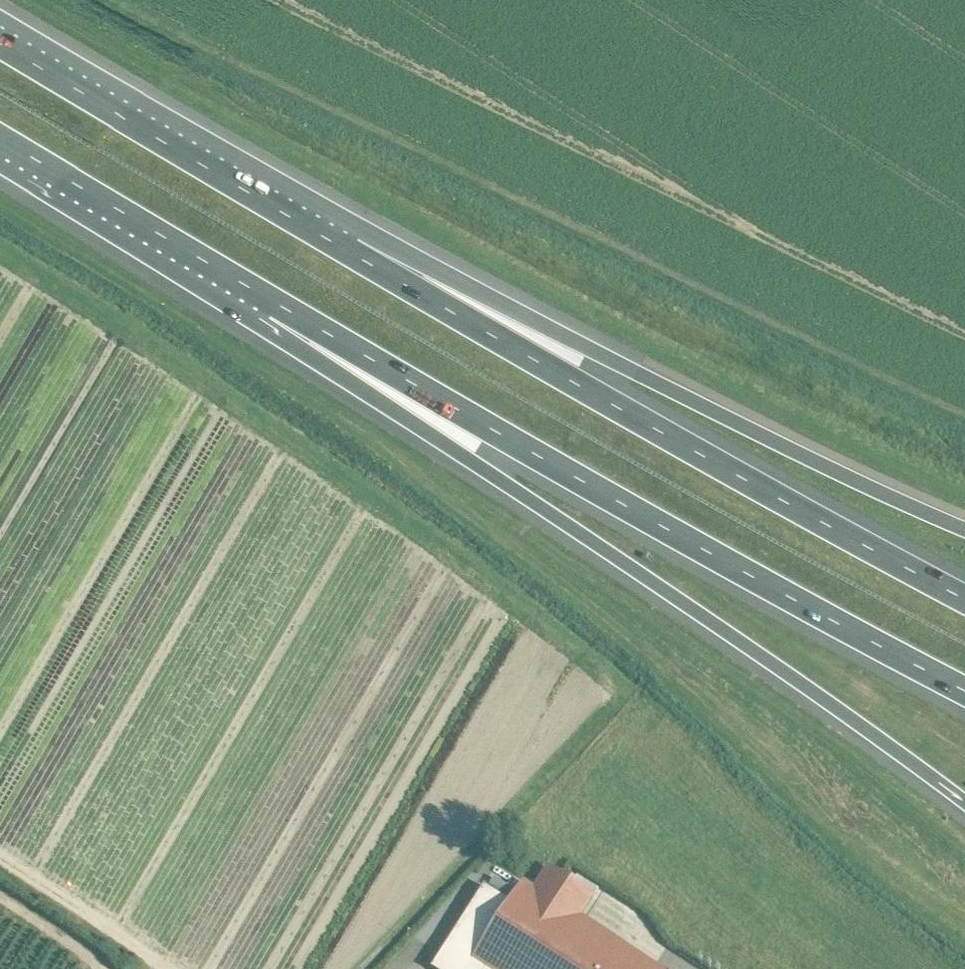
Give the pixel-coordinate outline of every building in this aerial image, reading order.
[(483,886),(430,968),(656,968),(560,907),(573,887),(548,869),(534,891),(523,884),(510,903),(483,886)] [(494,879),(489,886),(510,899),(515,892),(494,879)]
